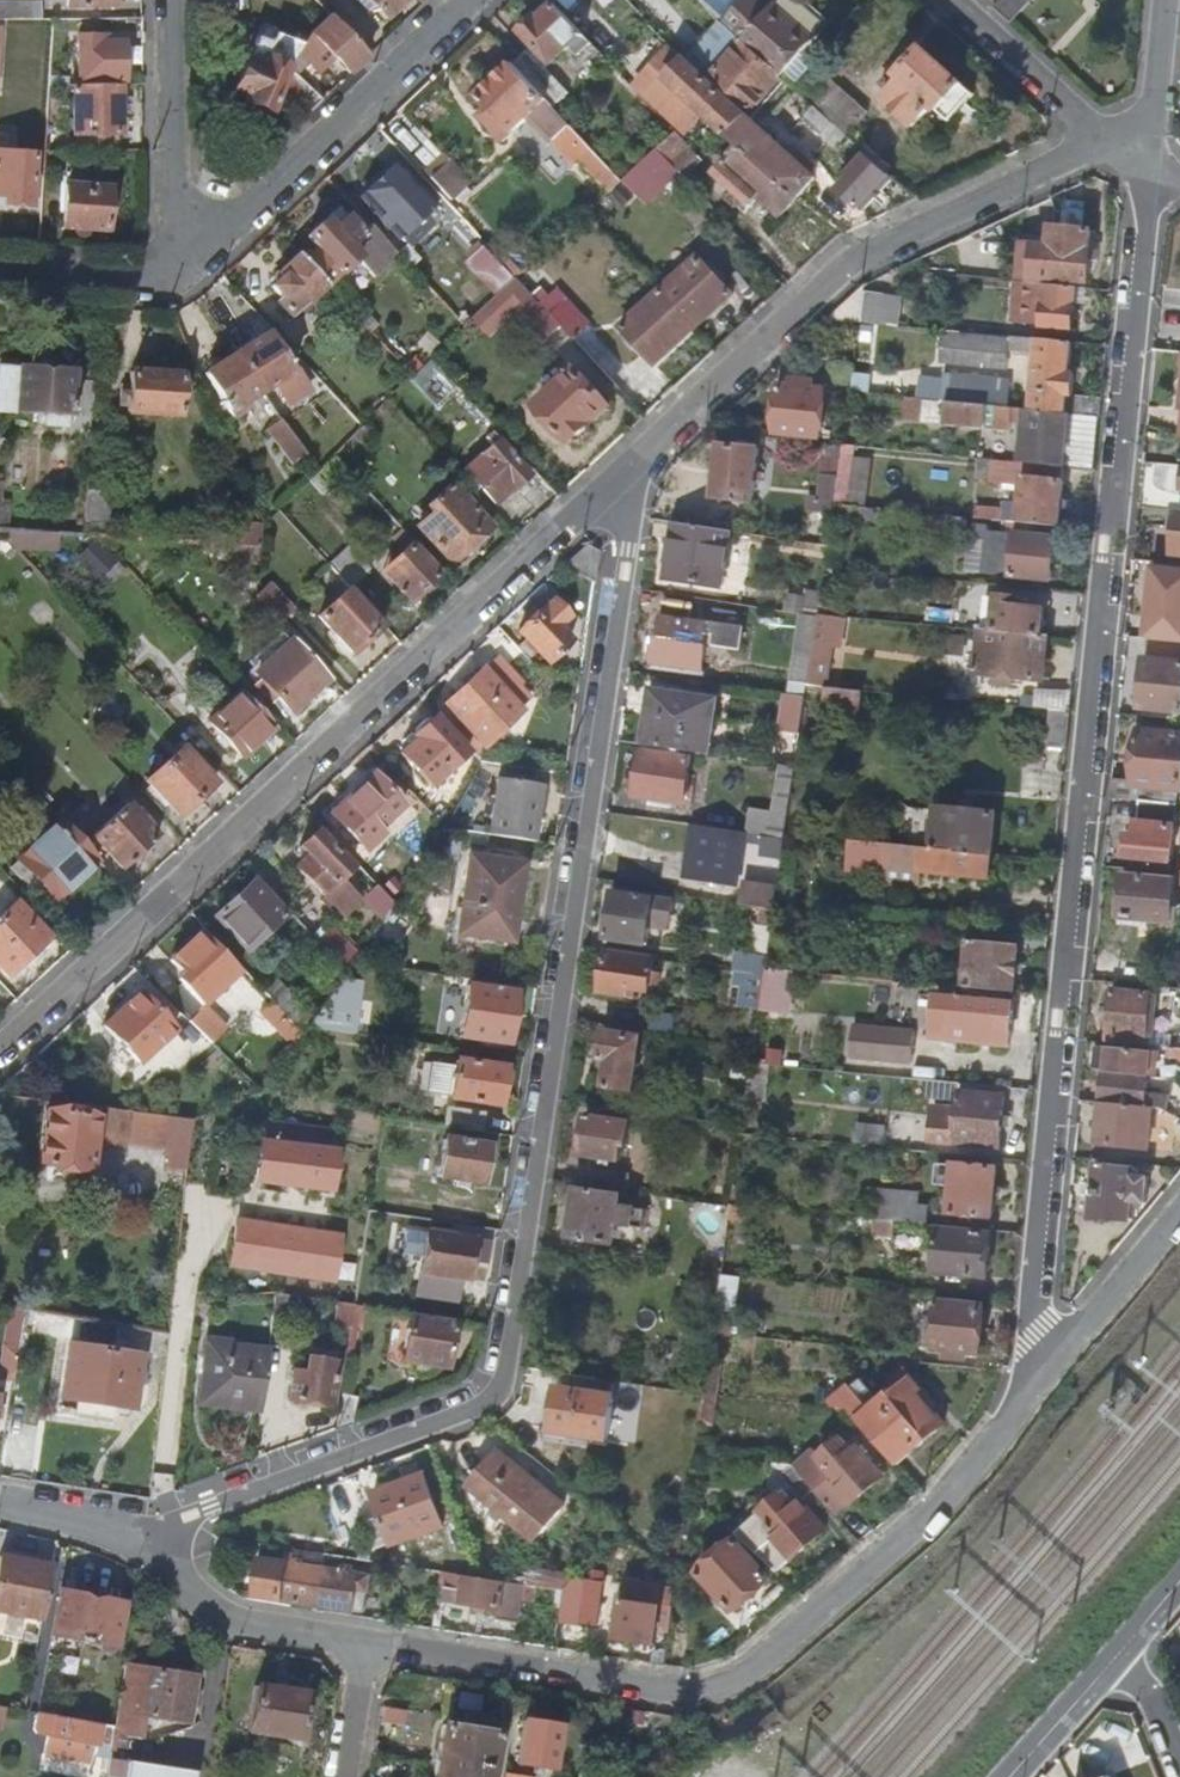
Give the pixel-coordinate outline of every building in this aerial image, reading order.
[(405,0),(366,0),(386,19),(405,0)] [(816,65),(804,54),(831,21),(809,1),(804,6),(798,0),(779,0),(773,7),(766,0),(741,0),(722,21),(743,41),(782,77),(783,78),(788,73),(800,83),(816,65)] [(995,7),(1012,23),(1032,0),(1002,0),(995,7)] [(41,19),(40,3),(0,4),(0,20),(41,19)] [(594,45),(558,6),(544,18),(541,15),(523,31),(537,46),(517,65),(557,108),(571,94),(550,71),(569,52),(578,61),(594,45)] [(369,57),(327,17),(299,44),(270,33),(273,28),(261,23),(248,59),(245,58),(235,86),(248,92),(245,100),(272,112),(281,87),(309,115),(324,100),(297,73),(309,59),(321,69),(333,56),(352,73),(369,57)] [(108,37),(79,37),(80,79),(126,78),(126,42),(109,42),(108,37)] [(667,81),(731,133),(732,134),(749,114),(750,114),(782,77),(743,41),(708,80),(684,60),(667,81)] [(922,50),(895,79),(902,84),(890,97),(885,103),(913,129),(930,110),(946,124),(971,96),(922,50)] [(491,104),(517,133),(531,119),(576,168),(583,161),(614,194),(624,184),(626,182),(624,180),(557,108),(517,65),(483,96),(491,104)] [(902,84),(895,79),(890,74),(879,88),(890,97),(902,84)] [(77,150),(124,149),(123,83),(76,84),(77,150)] [(833,123),(848,137),(868,113),(841,89),(821,112),(833,123)] [(507,142),(517,133),(491,104),(481,114),(507,142)] [(807,117),(825,134),(833,123),(821,112),(815,107),(807,117)] [(819,176),(755,118),(750,114),(749,114),(732,134),(744,145),(802,195),(819,176)] [(825,134),(829,137),(839,146),(848,137),(833,123),(825,134)] [(699,159),(687,147),(676,135),(661,150),(683,174),(699,159)] [(787,213),(802,195),(744,145),(720,173),(756,204),(764,193),(787,213)] [(624,180),(626,182),(624,184),(635,195),(670,163),(658,149),(624,180)] [(0,151),(0,194),(5,194),(4,204),(29,206),(33,153),(0,151)] [(840,190),(865,212),(876,199),(873,196),(891,176),(868,154),(850,175),(852,177),(840,190)] [(468,188),(447,166),(432,180),(453,203),(457,200),(463,206),(471,199),(465,192),(468,188)] [(435,208),(398,168),(364,200),(400,240),(435,208)] [(109,188),(64,185),(63,229),(107,231),(109,188)] [(340,207),(326,221),(342,239),(356,225),(340,207)] [(1086,209),(1064,207),(1062,227),(1053,228),(1051,245),(1048,245),(1045,277),(1089,282),(1093,250),(1091,249),(1092,230),(1084,229),(1086,209)] [(312,266),(328,284),(358,257),(350,248),(365,234),(356,225),(342,239),(326,221),(309,237),(325,254),(312,266)] [(399,256),(373,227),(365,234),(350,248),(358,257),(376,277),(399,256)] [(413,244),(400,257),(415,274),(428,260),(413,244)] [(520,282),(490,250),(473,266),(503,298),(520,282)] [(312,266),(301,254),(281,273),(284,278),(275,287),(284,297),(280,302),(292,315),(328,284),(312,266)] [(699,256),(660,292),(694,330),(733,294),(699,256)] [(1076,328),(1081,289),(1028,283),(1024,319),(1047,321),(1047,325),(1076,328)] [(865,285),(828,320),(860,323),(865,293),(865,285)] [(694,330),(660,292),(621,327),(655,365),(694,330)] [(885,296),(865,293),(860,323),(881,325),(885,296)] [(588,327),(565,302),(551,314),(563,327),(575,340),(588,327)] [(1074,342),(945,331),(942,363),(1008,369),(1010,349),(1038,351),(1032,409),(1069,413),(1102,416),(1104,398),(1073,395),(1074,372),(1071,372),(1074,342)] [(240,356),(262,388),(276,378),(281,384),(297,373),(270,335),(240,356)] [(247,399),(262,388),(240,356),(210,376),(237,415),(251,405),(247,399)] [(90,428),(94,372),(0,364),(0,409),(68,414),(66,426),(90,428)] [(612,406),(577,368),(536,405),(572,442),(574,440),(581,441),(590,433),(590,426),(595,422),(595,423),(612,406)] [(182,377),(133,372),(129,413),(178,418),(182,377)] [(1007,380),(944,375),(942,401),(1010,407),(1012,382),(1007,380)] [(804,388),(781,385),(775,434),(820,439),(826,383),(805,380),(804,388)] [(942,401),(925,399),(922,421),(1012,429),(1012,422),(1026,423),(1023,448),(1027,448),(1027,454),(1055,457),(1056,451),(1066,452),(1069,413),(1032,409),(1010,407),(942,401)] [(1102,416),(1069,413),(1066,452),(1065,467),(1096,470),(1102,416)] [(292,459),(305,451),(281,417),(269,425),(292,459)] [(336,434),(338,437),(346,446),(363,429),(353,418),(336,434)] [(531,474),(492,431),(485,437),(492,445),(463,470),(495,504),(509,491),(510,493),(531,474)] [(855,445),(843,444),(836,492),(834,504),(864,507),(872,459),(854,456),(855,445)] [(758,448),(721,445),(715,498),(753,502),(758,448)] [(1027,448),(1023,448),(1022,462),(1065,467),(1066,452),(1056,451),(1055,457),(1027,454),(1027,448)] [(1022,462),(993,460),(991,483),(1024,486),(1022,503),(1009,502),(1008,509),(975,507),(975,518),(1010,522),(1056,526),(1060,527),(1065,467),(1022,462)] [(492,526),(452,483),(424,507),(430,513),(414,527),(450,565),(492,526)] [(109,493),(85,490),(80,534),(106,536),(109,493)] [(836,492),(824,490),(820,511),(833,513),(834,504),(836,492)] [(864,507),(834,504),(833,513),(832,517),(856,521),(857,518),(875,522),(876,509),(864,507)] [(988,526),(975,524),(969,571),(1054,581),(1057,538),(1055,537),(1056,526),(1010,522),(1008,535),(987,532),(988,526)] [(731,531),(676,523),(667,578),(723,587),(731,531)] [(261,529),(260,527),(233,525),(231,543),(259,546),(261,529)] [(414,542),(401,528),(392,537),(404,551),(414,542)] [(442,572),(414,542),(404,551),(382,571),(410,602),(442,572)] [(370,568),(348,544),(327,563),(349,587),(370,568)] [(586,544),(563,566),(595,578),(599,551),(586,544)] [(258,547),(230,545),(226,561),(255,563),(258,547)] [(1149,618),(1179,620),(1179,565),(1155,562),(1149,618)] [(270,581),(254,596),(280,623),(296,609),(270,581)] [(383,624),(349,587),(317,616),(352,653),(383,624)] [(997,598),(986,596),(982,630),(983,630),(1043,636),(1046,609),(1020,606),(1020,597),(997,596),(997,598)] [(694,604),(665,598),(661,618),(654,663),(703,670),(708,634),(717,634),(714,646),(740,650),(744,630),(692,622),(694,604)] [(569,617),(553,601),(520,633),(527,641),(539,653),(549,664),(570,641),(557,627),(569,617)] [(818,616),(802,614),(790,698),(806,701),(807,696),(808,685),(818,616)] [(845,617),(819,614),(818,616),(808,685),(826,687),(827,687),(832,643),(841,646),(845,617)] [(1043,636),(983,630),(978,672),(1044,680),(1048,637),(1043,636)] [(329,677),(293,638),(254,673),(259,678),(252,684),(270,704),(276,697),(291,713),(329,677)] [(1152,639),(1151,660),(1145,659),(1139,709),(1179,714),(1179,642),(1152,639)] [(539,653),(527,641),(521,646),(532,659),(539,653)] [(527,698),(493,661),(482,671),(481,669),(443,705),(482,748),(494,737),(498,742),(507,733),(503,729),(520,712),(516,708),(527,698)] [(826,687),(808,685),(807,696),(824,699),(826,687)] [(827,687),(826,687),(824,699),(822,711),(861,717),(863,690),(827,687)] [(719,698),(651,688),(642,745),(710,755),(719,698)] [(1074,692),(1037,689),(1034,707),(1052,708),(1072,710),(1074,692)] [(275,727),(241,691),(208,721),(242,757),(275,727)] [(790,698),(782,765),(796,767),(806,701),(790,698)] [(1072,710),(1052,708),(1050,726),(1047,726),(1045,747),(1068,749),(1072,710)] [(466,753),(434,718),(413,736),(415,738),(399,753),(430,786),(466,753)] [(1138,731),(1132,781),(1111,780),(1109,799),(1169,804),(1170,791),(1179,791),(1179,735),(1138,731)] [(215,783),(181,747),(145,781),(179,816),(215,783)] [(691,758),(641,751),(635,796),(685,804),(691,758)] [(796,767),(782,765),(774,812),(752,809),(747,833),(749,834),(764,836),(786,840),(787,835),(796,767)] [(403,805),(373,774),(331,813),(365,850),(382,833),(378,828),(403,805)] [(540,784),(497,778),(489,835),(532,842),(540,784)] [(158,837),(126,803),(91,835),(123,869),(158,837)] [(997,813),(938,807),(937,811),(934,849),(993,855),(997,813)] [(98,860),(60,819),(15,860),(16,861),(8,868),(30,890),(37,884),(53,900),(98,860)] [(1176,827),(1136,823),(1136,828),(1134,836),(1126,835),(1124,858),(1134,859),(1133,871),(1172,874),(1176,827)] [(747,833),(694,825),(685,877),(741,885),(749,834),(747,833)] [(1136,828),(1127,827),(1126,835),(1134,836),(1136,828)] [(352,866),(316,830),(298,847),(307,855),(295,866),(344,917),(362,899),(340,878),(352,866)] [(786,840),(764,836),(761,855),(783,859),(786,840)] [(991,880),(993,855),(934,849),(887,845),(852,841),(849,872),(883,875),(882,881),(921,887),(923,873),(991,880)] [(523,864),(468,856),(457,934),(513,941),(523,864)] [(1133,871),(1132,878),(1124,878),(1119,918),(1149,920),(1173,922),(1176,892),(1179,893),(1179,875),(1172,874),(1133,871)] [(286,913),(254,879),(214,916),(246,951),(286,913)] [(377,884),(363,897),(382,917),(393,901),(377,884)] [(779,889),(743,884),(739,905),(763,908),(776,910),(779,889)] [(673,901),(615,893),(607,939),(647,945),(650,927),(651,920),(670,923),(673,901)] [(16,903),(0,917),(0,967),(8,976),(49,938),(16,903)] [(776,910),(763,908),(762,923),(773,925),(776,910)] [(784,911),(776,910),(773,925),(769,958),(767,969),(776,970),(784,911)] [(1149,920),(1119,918),(1119,926),(1149,928),(1149,920)] [(670,923),(651,920),(650,927),(669,929),(670,923)] [(331,927),(317,940),(346,970),(352,960),(357,954),(331,927)] [(238,970),(201,932),(169,960),(182,975),(176,980),(182,986),(169,998),(191,1018),(188,1020),(212,1043),(226,1029),(201,1005),(238,970)] [(1013,944),(971,940),(967,981),(938,978),(937,985),(1015,992),(1019,951),(1048,954),(1049,938),(1014,935),(1013,944)] [(769,958),(740,951),(735,970),(739,971),(766,975),(767,969),(769,958)] [(654,959),(606,952),(599,992),(633,997),(634,989),(649,991),(650,983),(652,971),(654,959)] [(776,970),(767,969),(766,975),(764,990),(762,1007),(761,1010),(774,1012),(781,971),(776,970)] [(661,973),(652,971),(650,983),(659,986),(661,973)] [(766,975),(739,971),(737,987),(745,988),(764,990),(766,975)] [(313,1018),(275,978),(261,990),(303,1032),(306,1027),(313,1018)] [(467,984),(458,1038),(508,1045),(516,991),(467,984)] [(313,1018),(306,1027),(341,1032),(346,990),(334,987),(313,1018)] [(764,990),(745,988),(743,1005),(762,1007),(764,990)] [(1151,995),(1113,991),(1107,1043),(1145,1046),(1151,995)] [(174,1031),(137,993),(102,1025),(138,1064),(174,1031)] [(1014,1005),(962,1000),(958,1040),(1010,1045),(1014,1005)] [(302,1034),(270,1001),(260,1011),(293,1046),(302,1034)] [(915,1031),(853,1026),(849,1057),(913,1063),(915,1031)] [(641,1037),(605,1031),(600,1059),(609,1060),(605,1086),(634,1090),(641,1037)] [(1096,1072),(1104,1073),(1148,1078),(1150,1052),(1106,1049),(1100,1047),(1097,1049),(1094,1067),(1096,1072)] [(454,1066),(429,1062),(425,1092),(449,1096),(449,1099),(498,1106),(504,1066),(455,1059),(454,1066)] [(772,1065),(753,1064),(748,1099),(767,1101),(772,1065)] [(1104,1073),(1101,1103),(1145,1108),(1152,1108),(1162,1109),(1168,1112),(1170,1096),(1146,1094),(1148,1078),(1104,1073)] [(1005,1096),(961,1092),(959,1108),(935,1105),(932,1141),(999,1148),(1005,1096)] [(1145,1108),(1101,1103),(1096,1145),(1149,1150),(1152,1108),(1145,1108)] [(485,1112),(447,1107),(443,1126),(483,1132),(485,1112)] [(128,1112),(107,1109),(102,1142),(124,1145),(128,1112)] [(96,1117),(45,1110),(38,1163),(67,1167),(66,1176),(77,1177),(78,1169),(89,1170),(96,1117)] [(168,1117),(128,1112),(124,1145),(165,1150),(168,1117)] [(632,1121),(587,1115),(580,1157),(622,1163),(624,1146),(628,1146),(632,1121)] [(297,1122),(277,1120),(274,1142),(294,1144),(297,1122)] [(886,1127),(859,1124),(857,1142),(885,1145),(886,1127)] [(487,1144),(443,1138),(437,1177),(456,1180),(455,1187),(465,1188),(465,1182),(481,1184),(487,1144)] [(274,1142),(260,1140),(254,1182),(329,1192),(335,1150),(294,1144),(274,1142)] [(955,1164),(938,1164),(936,1185),(952,1187),(950,1213),(994,1217),(998,1169),(955,1164)] [(1132,1171),(1095,1165),(1089,1217),(1129,1221),(1130,1211),(1141,1210),(1145,1205),(1147,1179),(1131,1177),(1132,1171)] [(621,1195),(578,1190),(571,1238),(614,1244),(617,1223),(635,1225),(638,1208),(620,1205),(621,1195)] [(887,1191),(871,1190),(870,1199),(886,1201),(887,1191)] [(918,1194),(887,1191),(886,1201),(870,1199),(869,1218),(876,1219),(894,1221),(927,1224),(928,1207),(917,1206),(918,1194)] [(752,1206),(733,1204),(731,1221),(751,1223),(752,1206)] [(894,1221),(876,1219),(874,1236),(894,1237),(894,1221)] [(341,1236),(237,1220),(229,1265),(333,1281),(341,1236)] [(993,1235),(938,1228),(934,1272),(988,1278),(993,1235)] [(474,1239),(426,1232),(419,1273),(467,1280),(474,1239)] [(741,1277),(723,1276),(718,1311),(737,1314),(741,1277)] [(346,1304),(327,1301),(325,1316),(343,1319),(346,1304)] [(985,1306),(939,1303),(934,1351),(944,1352),(943,1359),(956,1360),(957,1353),(970,1355),(979,1356),(985,1306)] [(362,1306),(353,1305),(349,1326),(359,1328),(362,1306)] [(737,1314),(718,1311),(715,1333),(733,1335),(737,1314)] [(455,1321),(409,1313),(402,1360),(447,1369),(455,1321)] [(234,1342),(206,1339),(199,1396),(239,1401),(238,1409),(260,1412),(268,1350),(233,1346),(234,1342)] [(141,1355),(69,1344),(60,1398),(133,1409),(141,1355)] [(970,1355),(957,1353),(956,1360),(969,1361),(970,1355)] [(337,1361),(308,1357),(305,1378),(292,1376),(289,1399),(331,1405),(337,1361)] [(947,1423),(905,1369),(892,1380),(898,1387),(881,1402),(863,1382),(833,1406),(835,1408),(850,1409),(898,1466),(947,1423)] [(615,1396),(558,1388),(552,1431),(609,1440),(615,1396)] [(356,1397),(340,1393),(335,1429),(351,1423),(356,1397)] [(718,1396),(706,1395),(701,1426),(713,1427),(718,1396)] [(239,1401),(199,1396),(198,1404),(238,1409),(239,1401)] [(815,1449),(795,1466),(815,1490),(838,1517),(885,1475),(866,1454),(861,1459),(853,1451),(842,1438),(820,1456),(815,1449)] [(859,1446),(853,1451),(861,1459),(866,1454),(859,1446)] [(566,1505),(499,1451),(469,1487),(536,1542),(566,1505)] [(793,1465),(775,1463),(770,1487),(780,1499),(736,1534),(778,1572),(827,1530),(801,1502),(815,1490),(795,1466),(793,1465)] [(424,1473),(373,1492),(392,1546),(444,1527),(424,1473)] [(772,1579),(737,1539),(698,1573),(733,1612),(772,1579)] [(286,1562),(262,1558),(256,1597),(316,1606),(323,1568),(304,1565),(305,1557),(287,1554),(286,1562)] [(0,1556),(0,1611),(8,1613),(7,1619),(17,1621),(18,1614),(41,1619),(51,1565),(0,1556)] [(370,1575),(323,1568),(316,1606),(356,1611),(358,1592),(368,1593),(370,1575)] [(479,1577),(455,1573),(454,1581),(462,1583),(461,1590),(447,1587),(445,1600),(504,1610),(501,1620),(520,1623),(526,1584),(519,1583),(479,1577)] [(91,1596),(60,1590),(51,1635),(83,1642),(91,1596)] [(585,1593),(565,1590),(560,1622),(580,1625),(585,1593)] [(368,1593),(358,1592),(356,1611),(366,1613),(368,1593)] [(123,1602),(91,1596),(83,1642),(114,1648),(123,1602)] [(673,1607),(623,1599),(617,1638),(656,1644),(659,1623),(670,1625),(673,1607)] [(666,1653),(656,1651),(653,1664),(664,1666),(666,1653)] [(195,1677),(125,1666),(114,1735),(140,1739),(143,1716),(188,1723),(195,1677)] [(306,1694),(255,1686),(248,1732),(299,1740),(306,1694)] [(517,1697),(506,1695),(503,1713),(514,1715),(517,1697)] [(68,1719),(37,1713),(34,1729),(36,1733),(47,1735),(44,1754),(90,1762),(92,1754),(109,1756),(111,1735),(111,1726),(68,1719)] [(559,1725),(525,1720),(518,1764),(552,1769),(559,1725)] [(443,1723),(435,1776),(491,1776),(498,1732),(443,1723)] [(108,1758),(107,1776),(194,1776),(195,1772),(108,1758)]
